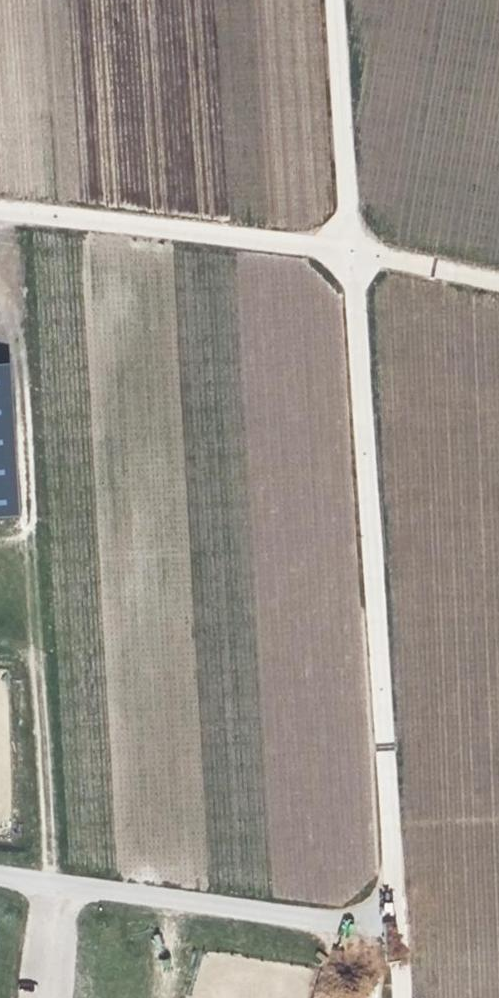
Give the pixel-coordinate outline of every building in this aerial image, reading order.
[(0,366),(0,519),(18,518),(9,365),(0,366)]
